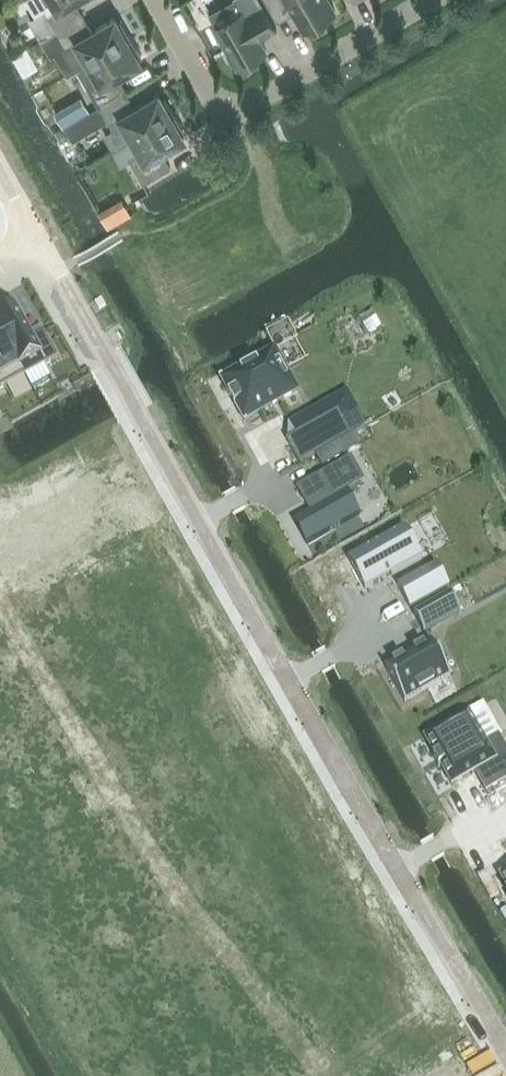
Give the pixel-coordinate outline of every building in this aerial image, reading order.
[(36,15),(44,10),(56,30),(84,15),(75,0),(27,0),(36,15)] [(266,51),(258,36),(262,33),(263,36),(277,28),(261,0),(236,0),(242,11),(215,27),(229,52),(227,53),(233,65),(236,63),(238,67),(266,51)] [(336,11),(329,0),(266,0),(278,21),(291,14),(295,15),(303,30),(336,11)] [(84,15),(56,30),(65,47),(61,49),(73,71),(78,68),(89,62),(132,37),(122,19),(117,22),(114,18),(92,30),(84,15)] [(89,62),(78,68),(85,81),(100,106),(127,91),(118,75),(140,62),(138,58),(142,55),(132,37),(89,62)] [(127,91),(100,106),(113,129),(104,134),(113,149),(133,138),(175,113),(165,95),(160,98),(158,94),(136,106),(127,91)] [(133,138),(113,149),(121,164),(130,159),(143,182),(171,167),(162,151),(184,138),(181,134),(186,131),(175,113),(133,138)] [(0,318),(0,331),(25,376),(58,358),(44,333),(32,339),(16,310),(0,318)] [(24,375),(24,377),(25,376),(0,331),(0,389),(24,375)] [(222,378),(220,378),(245,421),(246,420),(245,419),(297,390),(274,349),(222,379),(222,378)] [(338,412),(287,441),(300,464),(320,453),(348,437),(351,435),(338,412)] [(355,448),(348,437),(320,453),(326,465),(355,448)] [(311,509),(298,517),(311,540),(356,514),(344,491),(357,483),(344,461),(298,486),(311,509)] [(401,529),(348,559),(365,590),(419,559),(401,529)] [(417,573),(379,594),(392,617),(430,595),(417,573)] [(450,593),(414,614),(424,633),(461,612),(450,593)] [(431,642),(385,667),(405,702),(451,676),(431,642)] [(425,738),(426,740),(426,739),(436,757),(434,759),(439,767),(441,766),(451,784),(452,786),(454,785),(475,773),(486,792),(505,781),(505,749),(499,736),(486,743),(470,715),(471,715),(469,713),(467,714),(468,714),(427,737),(427,736),(425,738)]
